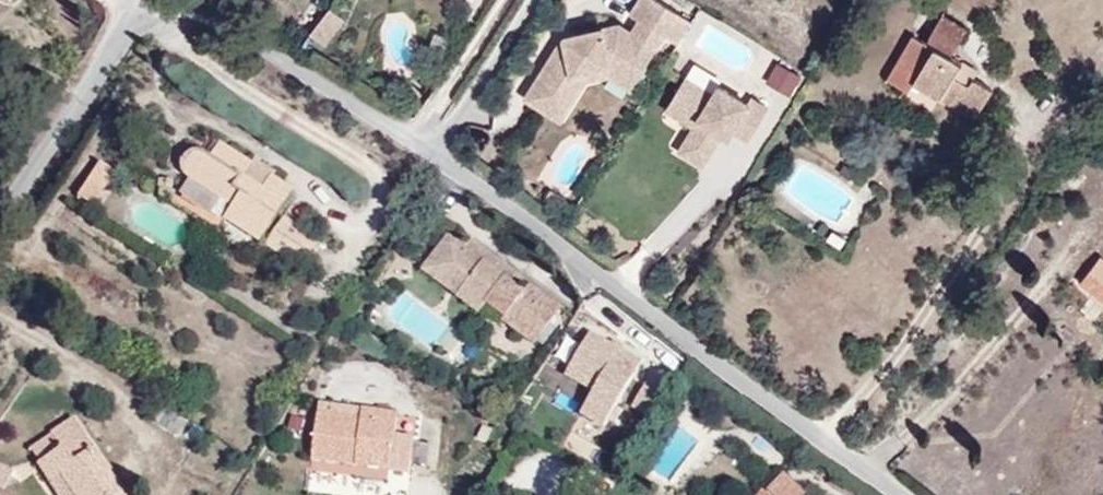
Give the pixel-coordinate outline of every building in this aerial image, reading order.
[(672,38),(686,47),(700,24),(662,0),(649,0),(638,17),(647,23),(640,36),(627,27),(571,42),(573,52),(564,66),(558,62),(533,101),(569,122),(587,92),(574,84),(578,78),(622,67),(620,61),(630,60),(650,73),(672,38)] [(328,9),(308,38),(325,49),(345,20),(328,9)] [(965,84),(943,69),(965,37),(937,18),(923,39),(921,44),(928,48),(908,79),(969,119),(989,90),(970,77),(965,84)] [(908,79),(928,48),(921,44),(923,39),(911,31),(884,74),(903,86),(908,79)] [(564,66),(573,52),(571,42),(558,62),(564,66)] [(640,90),(650,73),(630,60),(620,61),(622,67),(578,78),(574,84),(587,92),(594,82),(618,76),(640,90)] [(776,62),(764,82),(789,98),(802,77),(776,62)] [(776,111),(760,101),(756,107),(727,88),(721,97),(693,80),(677,104),(705,122),(701,129),(697,136),(702,139),(692,156),(694,146),(687,153),(711,168),(729,139),(736,144),(742,135),(757,144),(776,111)] [(705,122),(677,104),(673,111),(701,129),(705,122)] [(238,169),(224,160),(232,147),(201,125),(190,141),(177,132),(171,129),(165,129),(158,134),(156,143),(161,151),(144,177),(188,207),(195,197),(236,226),(273,174),(247,156),(238,169)] [(95,164),(79,204),(98,211),(113,171),(95,164)] [(277,259),(300,226),(262,200),(234,240),(259,258),(265,251),(277,259)] [(458,263),(437,247),(452,228),(434,214),(406,251),(444,281),(458,263)] [(552,291),(515,263),(507,273),(494,263),(478,251),(484,243),(457,221),(452,228),(437,247),(458,263),(444,281),(465,297),(472,287),(524,327),(552,291)] [(494,263),(500,255),(484,243),(478,251),(494,263)] [(1081,285),(1102,301),(1102,256),(1081,285)] [(601,416),(614,392),(587,376),(574,400),(601,416)] [(933,494),(1013,494),(1075,414),(1036,384),(977,461),(936,430),(921,449),(910,441),(892,464),(933,494)] [(169,440),(181,421),(149,399),(137,418),(169,440)] [(403,467),(408,428),(389,426),(391,405),(353,401),(352,410),(309,406),(304,456),(350,461),(352,446),(382,450),(380,464),(403,467)] [(63,406),(38,421),(43,429),(20,443),(31,462),(45,454),(69,494),(114,494),(63,406)] [(380,464),(382,450),(352,446),(350,461),(380,464)] [(45,454),(31,462),(50,494),(69,494),(45,454)] [(811,494),(776,462),(759,480),(773,493),(771,494),(809,494),(811,494)]
